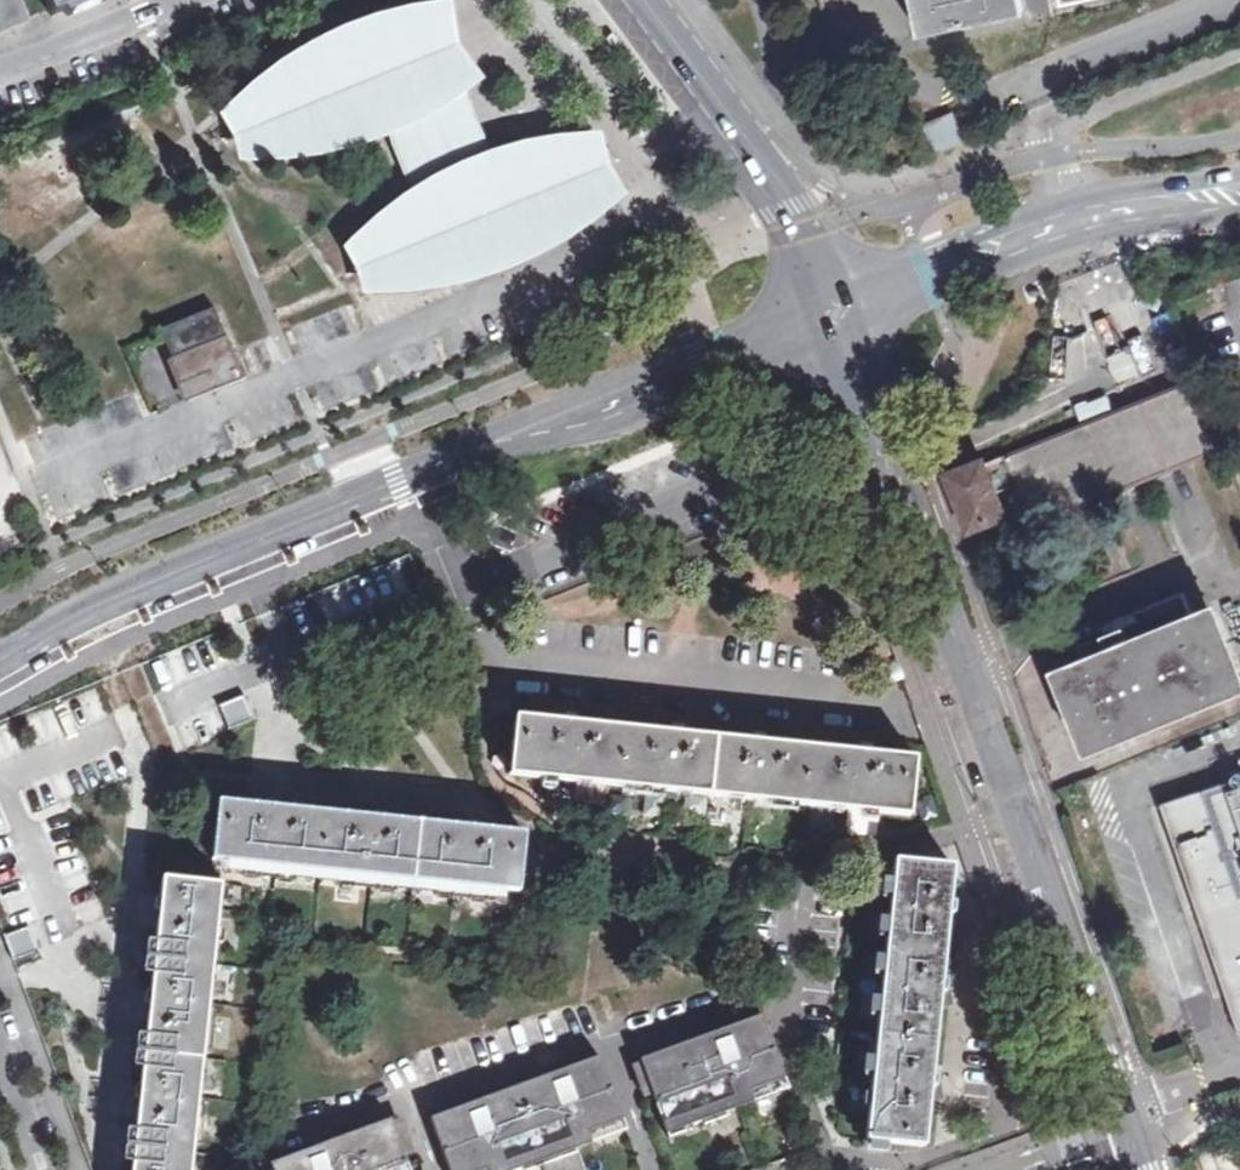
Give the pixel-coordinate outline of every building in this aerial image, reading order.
[(29,20),(21,0),(0,0),(0,32),(29,20)] [(52,17),(62,13),(68,18),(106,3),(106,0),(45,0),(52,17)] [(1026,12),(1023,0),(914,0),(921,35),(1026,12)] [(1035,20),(1064,12),(1061,0),(1029,0),(1035,20)] [(445,42),(440,9),(437,9),(419,13),(402,18),(390,21),(373,27),(356,34),(346,40),(324,51),(314,58),(304,64),(294,71),(285,79),(276,86),(262,98),(273,118),(276,124),(281,145),(293,145),(305,144),(317,142),(323,142),(347,137),(353,136),(376,130),(394,124),(422,193),(421,193),(411,199),(401,206),(387,216),(368,232),(363,236),(355,244),(367,263),(371,278),(374,291),(392,290),(410,288),(423,287),(440,283),(447,282),(458,279),(476,274),(488,270),(499,266),(516,259),(527,253),(548,242),(559,235),(579,221),(598,206),(612,193),(601,173),(598,167),(593,146),(581,146),(569,147),(557,148),(539,150),(522,154),(504,158),(486,164),(457,93),(471,84),(451,56),(443,60),(437,45),(445,42)] [(602,38),(617,58),(625,53),(611,32),(602,38)] [(640,88),(655,109),(659,106),(663,104),(649,82),(640,88)] [(228,340),(215,308),(161,329),(190,401),(246,379),(229,339),(228,340)] [(1116,381),(1136,373),(1125,346),(1106,355),(1116,381)] [(1007,457),(1014,475),(1034,525),(1118,491),(1113,478),(1132,470),(1137,483),(1219,449),(1192,382),(1007,457)] [(1093,410),(1089,401),(1076,406),(1080,415),(1093,410)] [(1014,475),(1007,457),(986,466),(993,483),(1014,475)] [(993,483),(986,466),(983,460),(947,475),(969,531),(1006,516),(993,483)] [(1098,627),(1101,635),(1079,644),(1082,652),(1056,663),(1094,755),(1239,696),(1239,683),(1212,614),(1196,621),(1184,592),(1098,627)] [(238,695),(217,704),(225,725),(246,716),(238,695)] [(562,712),(558,721),(516,717),(510,775),(910,816),(916,758),(873,754),(871,744),(865,744),(852,741),(849,751),(771,743),(770,732),(757,733),(750,732),(746,741),(686,734),(684,724),(677,725),(664,721),(661,732),(583,724),(582,712),(568,713),(562,712)] [(1233,790),(1229,781),(1158,806),(1239,1041),(1239,788),(1233,790)] [(367,806),(366,810),(364,815),(364,817),(286,809),(285,797),(272,798),(265,797),(261,806),(219,802),(213,859),(519,891),(525,833),(482,829),(481,819),(474,820),(461,816),(458,826),(388,819),(387,810),(380,810),(367,806)] [(941,1075),(931,1071),(939,1001),(950,1000),(949,987),(951,980),(941,977),(947,922),(958,922),(957,908),(958,902),(949,898),(953,866),(895,860),(866,1140),(924,1146),(929,1095),(940,1094),(939,1081),(941,1075)] [(221,885),(163,879),(161,896),(152,897),(152,904),(148,917),(159,920),(152,989),(142,991),(142,998),(138,1011),(149,1014),(142,1084),(132,1085),(132,1092),(129,1105),(139,1108),(133,1169),(192,1169),(221,885)] [(8,930),(16,962),(35,957),(27,926),(8,930)] [(784,1076),(760,1016),(639,1062),(668,1137),(706,1123),(702,1113),(735,1101),(737,1105),(752,1099),(749,1090),(784,1076)] [(599,1057),(430,1119),(449,1169),(486,1169),(488,1169),(506,1169),(504,1163),(543,1148),(551,1169),(584,1169),(576,1148),(591,1142),(587,1133),(623,1120),(599,1057)] [(784,1076),(749,1090),(752,1099),(787,1086),(784,1076)] [(392,1119),(270,1164),(273,1169),(411,1169),(392,1119)] [(623,1120),(587,1133),(591,1142),(626,1129),(623,1120)]
